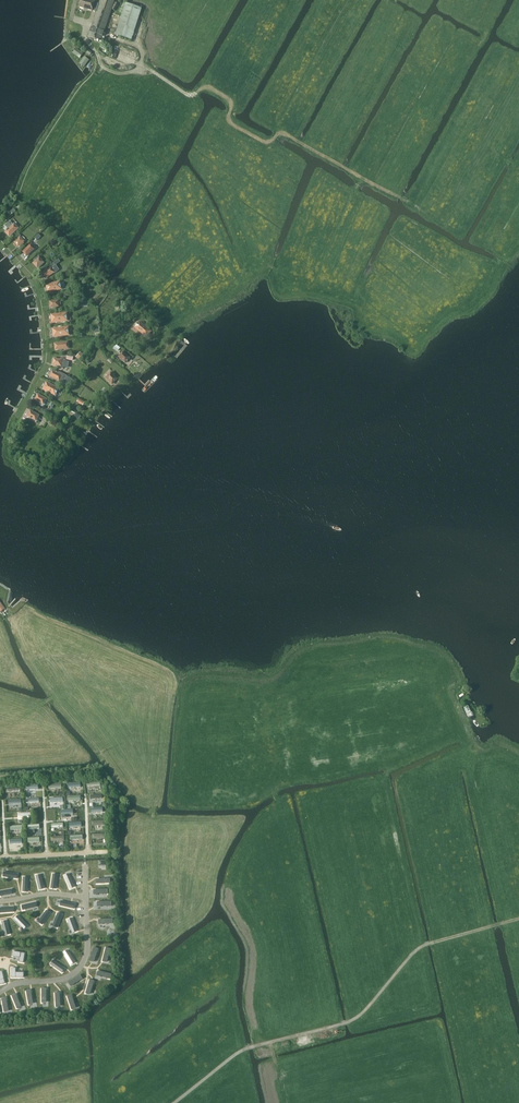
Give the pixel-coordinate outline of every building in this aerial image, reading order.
[(101,41),(115,0),(100,0),(99,4),(95,2),(88,0),(81,0),(79,7),(85,9),(84,9),(87,10),(87,9),(92,11),(96,12),(88,37),(101,41)] [(126,4),(116,35),(131,40),(142,9),(126,4)] [(75,48),(74,48),(72,51),(73,52),(72,53),(80,58),(84,53),(76,47),(75,48)] [(80,64),(79,65),(83,68),(83,67),(84,67),(90,60),(84,56),(79,64),(80,64)] [(8,229),(5,232),(9,237),(19,228),(14,223),(13,224),(10,221),(5,225),(8,229)] [(21,237),(21,236),(19,234),(15,238),(16,240),(14,242),(18,247),(25,241),(24,240),(24,239),(23,237),(22,238),(21,237)] [(22,251),(27,256),(35,249),(30,244),(22,251)] [(32,263),(35,266),(36,265),(38,267),(43,263),(37,256),(33,260),(35,261),(32,263)] [(44,279),(46,278),(47,278),(52,274),(54,273),(59,270),(56,265),(60,262),(59,259),(53,263),(46,268),(47,269),(44,271),(40,273),(44,279)] [(61,289),(59,282),(45,285),(47,292),(61,289)] [(57,307),(59,307),(59,305),(61,305),(61,302),(59,302),(59,300),(49,301),(50,308),(53,308),(53,309),(58,308),(57,307)] [(51,316),(52,323),(59,322),(67,321),(66,314),(51,316)] [(139,323),(136,328),(146,336),(150,332),(139,323)] [(52,329),(53,336),(68,335),(67,328),(52,329)] [(55,351),(64,349),(64,347),(68,347),(68,344),(64,344),(63,342),(54,343),(55,351)] [(118,357),(125,363),(130,358),(123,351),(118,357)] [(61,359),(54,358),(52,365),(56,365),(56,366),(59,367),(59,368),(63,369),(64,365),(65,365),(66,359),(61,358),(61,359)] [(110,369),(108,371),(110,373),(105,378),(112,385),(118,379),(111,372),(113,371),(110,369)] [(52,370),(49,376),(59,381),(64,384),(67,380),(71,382),(73,379),(67,376),(58,371),(58,372),(55,371),(52,370)] [(53,394),(57,387),(44,381),(41,388),(53,394)] [(44,405),(47,399),(38,394),(35,400),(44,405)] [(36,421),(39,415),(30,410),(27,416),(36,421)] [(17,880),(19,873),(4,870),(2,877),(17,880)] [(75,887),(69,872),(63,875),(69,890),(75,887)] [(59,874),(53,873),(50,888),(57,889),(59,874)] [(41,874),(35,875),(39,890),(45,888),(41,874)] [(12,888),(0,890),(0,897),(13,895),(12,888)] [(74,909),(75,903),(61,900),(60,906),(74,909)] [(37,908),(36,902),(22,904),(23,910),(37,908)] [(51,913),(46,909),(37,922),(42,926),(51,913)] [(64,914),(58,912),(51,926),(57,929),(64,914)] [(27,925),(18,915),(14,920),(23,929),(27,925)] [(78,931),(72,917),(66,919),(72,933),(78,931)] [(11,934),(7,920),(1,921),(4,935),(11,934)] [(99,948),(93,946),(89,960),(94,962),(99,948)] [(107,963),(111,947),(106,946),(102,961),(107,963)] [(70,964),(75,961),(67,947),(62,950),(70,964)] [(23,962),(25,952),(13,950),(12,955),(20,956),(19,961),(23,962)] [(66,967),(53,958),(49,963),(62,973),(66,967)] [(23,976),(23,972),(15,972),(15,967),(11,967),(12,976),(23,976)] [(111,979),(113,972),(98,969),(97,975),(111,979)] [(83,978),(80,973),(67,979),(70,985),(83,978)] [(95,980),(89,979),(85,993),(91,995),(95,980)] [(34,1006),(31,989),(25,990),(28,1007),(34,1006)] [(24,1009),(17,992),(12,994),(19,1011),(24,1009)] [(46,1009),(50,994),(44,992),(40,1007),(46,1009)] [(77,1009),(71,993),(66,995),(71,1011),(77,1009)] [(9,1012),(6,996),(1,997),(3,1013),(9,1012)]
